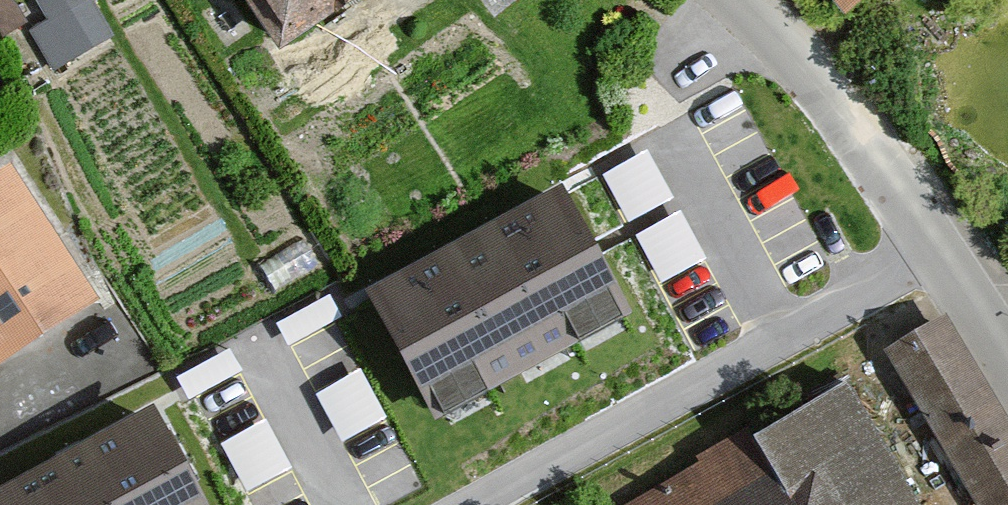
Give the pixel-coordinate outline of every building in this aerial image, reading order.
[(106,46),(77,0),(37,0),(25,8),(38,30),(21,41),(47,83),(106,46)] [(286,36),(338,0),(262,0),(286,36)] [(817,33),(860,0),(792,0),(817,33)] [(631,208),(675,188),(653,141),(609,161),(631,208)] [(560,189),(371,290),(436,410),(624,309),(560,189)] [(78,314),(0,198),(0,367),(78,314)] [(946,335),(870,379),(944,504),(1007,504),(1007,441),(946,335)] [(651,504),(917,504),(845,387),(651,504)] [(0,490),(0,504),(207,504),(154,407),(0,490)] [(230,427),(245,468),(284,453),(269,413),(230,427)]
